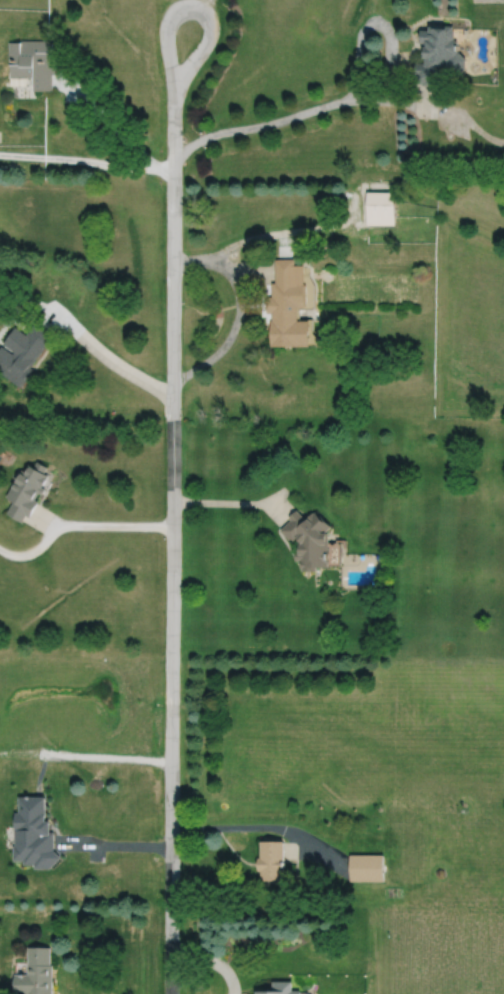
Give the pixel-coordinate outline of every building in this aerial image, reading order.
[(460,53),(458,53),(459,41),(454,41),(455,30),(454,30),(454,27),(434,26),(434,28),(429,27),(429,31),(420,31),(420,43),(423,43),(423,49),(424,49),(424,59),(425,59),(425,64),(414,63),(414,76),(414,84),(422,85),(422,86),(440,86),(440,67),(445,67),(445,76),(459,76),(466,69),(466,60),(460,53)] [(11,42),(11,65),(12,65),(12,77),(24,77),(24,75),(34,75),(34,90),(52,90),(52,74),(57,74),(57,65),(49,65),(49,61),(49,54),(53,54),(53,41),(23,41),(23,42),(11,42)] [(368,190),(368,223),(395,223),(395,190),(368,190)] [(306,264),(296,264),(296,258),(277,258),(277,281),(273,282),(273,295),(268,296),(268,313),(273,312),(273,320),(272,320),(272,345),(312,345),(311,319),(300,319),(299,307),(306,307),(306,264)] [(3,343),(14,351),(12,353),(1,345),(0,346),(0,372),(20,387),(33,369),(30,367),(54,334),(36,321),(27,334),(16,326),(3,343)] [(37,461),(34,466),(30,464),(28,466),(29,467),(27,472),(22,469),(6,497),(13,501),(7,513),(22,522),(26,515),(30,517),(39,501),(35,499),(39,492),(42,494),(46,488),(42,486),(49,475),(44,473),(48,467),(37,461)] [(303,552),(298,552),(298,560),(303,560),(303,568),(304,568),(304,571),(319,571),(319,567),(331,567),(331,563),(333,563),(333,549),(331,549),(331,533),(328,533),(334,526),(323,515),(322,516),(317,511),(315,513),(314,512),(307,519),(298,509),(290,517),(292,519),(281,530),(295,544),(299,541),(303,541),(305,543),(303,543),(303,552)] [(50,867),(61,855),(54,848),(54,830),(50,830),(50,823),(46,823),(46,798),(19,798),(19,813),(14,813),(14,844),(13,844),(13,859),(23,859),(23,862),(34,862),(34,866),(50,867)] [(261,839),(261,856),(258,856),(258,869),(261,869),(260,879),(282,879),(283,839),(261,839)] [(349,853),(349,879),(383,880),(383,853),(349,853)] [(27,973),(14,973),(14,993),(27,993),(52,993),(52,964),(50,964),(50,946),(27,946),(27,973)] [(258,993),(300,993),(300,989),(293,989),(293,980),(273,980),(273,989),(258,989),(258,993)]
